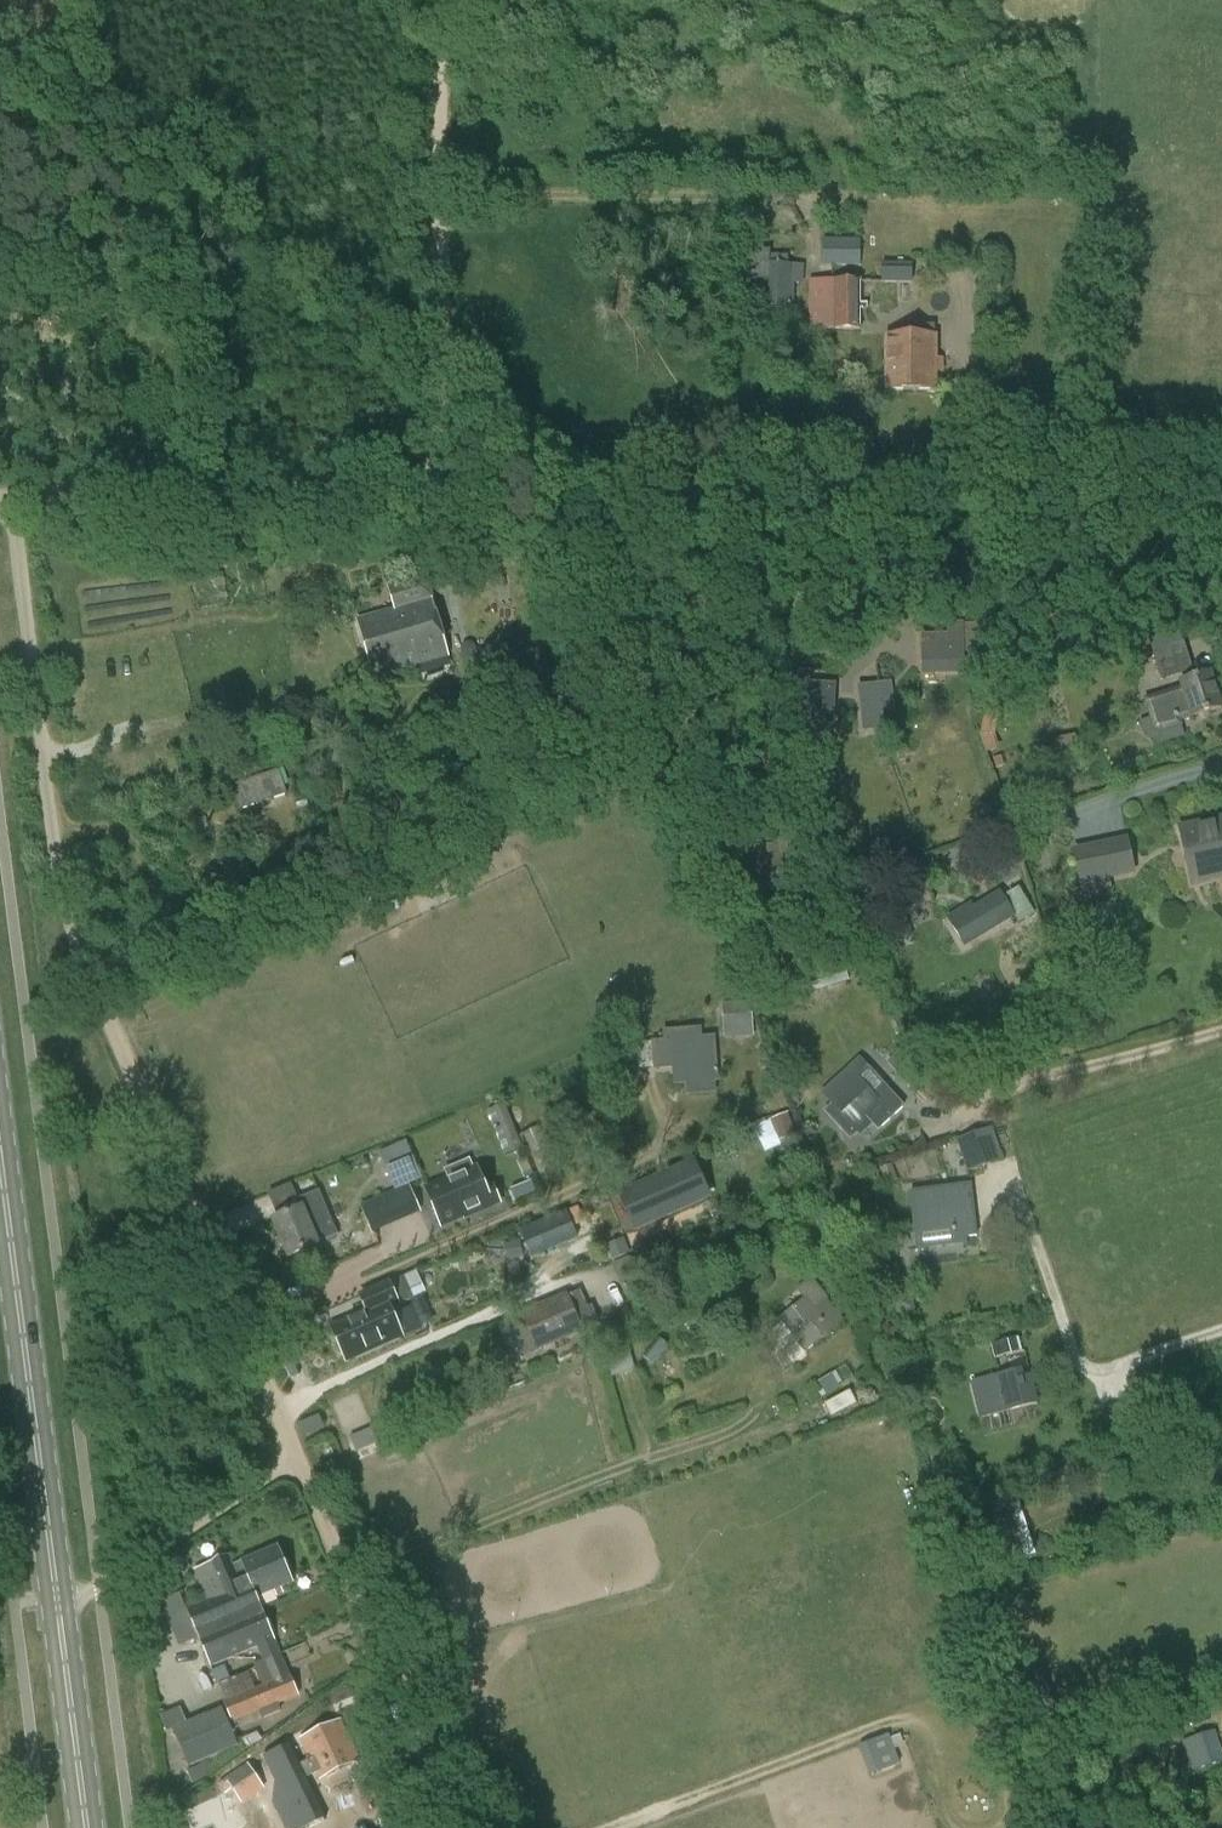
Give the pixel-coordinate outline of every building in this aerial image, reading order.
[(861,267),(862,240),(824,240),(824,266),(861,267)] [(882,283),(913,283),(913,263),(882,263),(882,283)] [(803,285),(804,266),(760,266),(760,309),(794,309),(794,285),(803,285)] [(810,329),(862,330),(862,282),(830,281),(830,279),(812,278),(810,329)] [(935,326),(906,326),(906,337),(888,336),(887,390),(934,390),(935,337),(935,326)] [(389,588),(395,612),(359,622),(374,677),(447,657),(425,578),(389,588)] [(923,635),(923,663),(927,663),(931,665),(940,669),(945,670),(964,670),(964,654),(980,653),(979,625),(963,625),(963,623),(949,624),(949,635),(923,635)] [(1162,678),(1193,670),(1185,642),(1155,650),(1162,678)] [(834,712),(836,685),(809,683),(810,672),(796,671),(793,718),(812,719),(817,718),(826,714),(830,712),(834,712)] [(1180,720),(1221,708),(1211,672),(1182,681),(1183,687),(1146,698),(1154,727),(1160,730),(1181,724),(1180,720)] [(897,678),(862,684),(870,730),(905,724),(897,678)] [(1018,747),(1019,706),(987,705),(986,746),(1018,747)] [(240,807),(289,791),(282,771),(235,787),(235,786),(240,807)] [(1221,877),(1221,819),(1181,828),(1185,845),(1184,845),(1193,883),(1221,877)] [(779,847),(788,847),(788,835),(759,837),(761,886),(781,885),(779,847)] [(1082,883),(1134,872),(1127,839),(1075,850),(1082,883)] [(1020,922),(1034,914),(1019,888),(1004,897),(1001,892),(951,922),(965,946),(1015,915),(1020,922)] [(822,974),(826,990),(847,985),(843,968),(822,974)] [(724,1023),(754,1021),(753,1006),(723,1008),(724,1023)] [(676,1082),(687,1081),(688,1096),(717,1094),(716,1079),(717,1079),(714,1039),(700,1040),(700,1031),(666,1034),(666,1043),(655,1043),(657,1067),(675,1066),(676,1082)] [(887,1063),(911,1089),(924,1077),(900,1051),(887,1063)] [(529,1082),(540,1077),(535,1065),(524,1070),(529,1082)] [(824,1095),(832,1104),(824,1112),(851,1141),(859,1133),(860,1134),(871,1124),(879,1132),(905,1108),(884,1085),(873,1095),(850,1071),(824,1095)] [(505,1146),(524,1140),(511,1103),(493,1109),(505,1146)] [(780,1140),(795,1136),(789,1113),(773,1117),(780,1140)] [(992,1128),(957,1140),(968,1172),(1003,1160),(992,1128)] [(405,1142),(380,1152),(395,1190),(420,1180),(405,1142)] [(424,1188),(441,1229),(502,1203),(497,1190),(491,1192),(479,1163),(473,1165),(470,1158),(444,1169),(448,1178),(424,1188)] [(690,1201),(678,1172),(622,1196),(635,1225),(690,1201)] [(422,1215),(410,1185),(360,1205),(373,1235),(422,1215)] [(971,1185),(911,1192),(916,1233),(954,1229),(955,1240),(977,1237),(971,1185)] [(338,1236),(323,1200),(319,1192),(300,1200),(304,1209),(274,1221),(290,1258),(318,1245),(318,1244),(338,1236)] [(547,1219),(558,1246),(577,1238),(566,1212),(547,1219)] [(426,1295),(417,1273),(395,1282),(404,1304),(426,1295)] [(843,1323),(826,1300),(829,1298),(813,1276),(796,1289),(805,1302),(782,1319),(805,1351),(843,1323)] [(366,1311),(332,1327),(348,1361),(403,1336),(389,1304),(398,1300),(390,1282),(359,1295),(366,1311)] [(523,1314),(538,1348),(581,1330),(599,1322),(592,1306),(586,1308),(585,1304),(579,1291),(567,1296),(523,1314)] [(995,1360),(1023,1352),(1019,1338),(991,1344),(995,1360)] [(850,1365),(823,1380),(830,1392),(857,1377),(850,1365)] [(1033,1385),(1039,1384),(1036,1373),(1023,1376),(1022,1370),(971,1382),(980,1417),(1038,1402),(1033,1385)] [(858,1390),(830,1404),(836,1417),(865,1402),(858,1390)] [(305,1422),(308,1435),(333,1428),(329,1415),(305,1422)] [(395,1417),(346,1436),(355,1459),(404,1440),(395,1417)] [(1007,1560),(1022,1555),(1008,1510),(993,1514),(1007,1560)] [(200,1637),(265,1610),(259,1596),(293,1582),(278,1548),(234,1566),(230,1556),(211,1564),(224,1595),(189,1609),(200,1637)] [(265,1610),(200,1637),(212,1665),(259,1646),(275,1682),(226,1702),(234,1722),(300,1694),(265,1610)] [(189,1768),(238,1746),(222,1709),(174,1729),(189,1768)] [(322,1778),(359,1761),(341,1720),(304,1737),(322,1778)] [(1221,1762),(1221,1748),(1216,1729),(1181,1739),(1191,1771),(1221,1762)] [(865,1745),(876,1775),(907,1763),(896,1734),(865,1745)] [(243,1804),(265,1788),(249,1764),(219,1784),(225,1795),(232,1791),(243,1804)]
